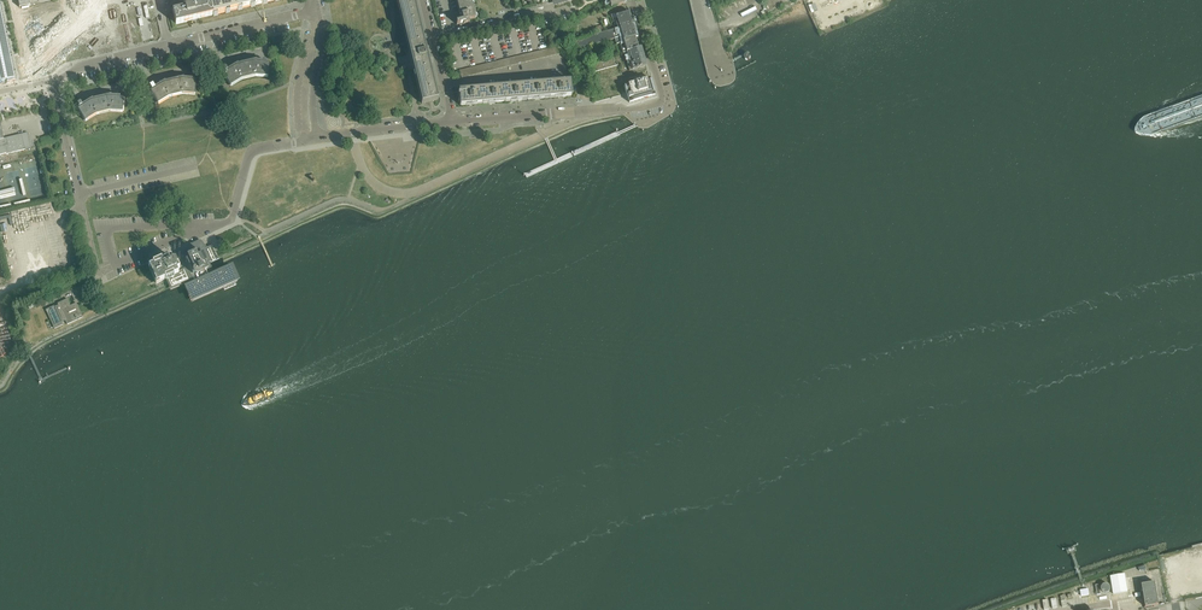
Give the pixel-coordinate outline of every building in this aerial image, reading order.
[(210,3),(213,16),(278,0),(222,0),(210,3)] [(414,0),(397,0),(409,51),(422,104),(438,100),(428,57),(430,57),(429,51),(428,51),(426,46),(425,46),(414,0)] [(457,25),(463,23),(464,24),(469,23),(468,20),(470,19),(477,18),(472,0),(458,0),(461,14),(456,16),(458,22),(456,22),(457,25)] [(176,25),(193,21),(213,16),(210,3),(194,7),(193,1),(184,3),(185,9),(173,12),(176,25)] [(1,84),(15,81),(0,9),(0,80),(1,84)] [(614,28),(615,30),(634,25),(632,19),(631,18),(630,17),(631,16),(630,13),(629,13),(629,12),(616,16),(616,14),(611,15),(614,25),(617,25),(617,27),(614,28)] [(637,37),(634,25),(615,30),(612,31),(615,40),(616,45),(620,44),(624,43),(623,41),(637,37)] [(615,40),(612,31),(573,41),(575,50),(615,40)] [(626,52),(626,53),(641,48),(637,37),(623,41),(624,43),(620,44),(623,53),(626,52)] [(646,66),(641,48),(626,53),(627,56),(624,57),(626,62),(629,61),(630,64),(628,65),(628,68),(631,67),(632,70),(646,66)] [(591,64),(594,72),(618,66),(615,57),(591,64)] [(229,73),(226,68),(222,70),(231,86),(241,80),(255,76),(267,77),(267,66),(254,65),(237,69),(229,73)] [(650,79),(624,86),(626,94),(627,94),(629,103),(655,96),(650,79)] [(550,98),(558,97),(572,96),(570,81),(549,83),(550,98)] [(157,91),(153,85),(150,88),(158,103),(168,97),(182,93),(194,94),(195,83),(182,82),(165,86),(157,91)] [(528,100),(536,99),(550,98),(549,83),(526,85),(528,100)] [(505,102),(514,101),(528,100),(526,85),(503,87),(505,102)] [(483,103),(492,103),(505,102),(503,87),(481,89),(483,103)] [(460,96),(460,105),(483,103),(481,89),(459,91),(458,91),(459,97),(460,96)] [(84,108),(81,103),(77,105),(86,121),(96,115),(110,111),(122,112),(123,100),(109,99),(92,104),(84,108)] [(0,123),(0,155),(7,153),(7,154),(25,150),(21,134),(4,139),(0,123)] [(149,268),(157,284),(167,279),(171,289),(188,282),(190,287),(195,299),(234,281),(229,270),(215,276),(209,263),(211,262),(211,263),(219,260),(213,246),(209,247),(196,253),(193,247),(168,258),(169,259),(162,262),(161,260),(153,264),(154,266),(149,268)] [(66,321),(66,322),(67,325),(83,318),(76,303),(70,306),(67,299),(58,304),(58,306),(55,307),(54,306),(46,310),(54,327),(62,323),(66,321)] [(17,317),(25,315),(23,307),(16,309),(17,317)] [(6,311),(0,312),(0,359),(9,357),(6,342),(12,341),(6,311)] [(1124,574),(1110,576),(1113,594),(1127,592),(1124,574)] [(1158,602),(1155,583),(1141,585),(1145,607),(1158,605),(1158,602)]
